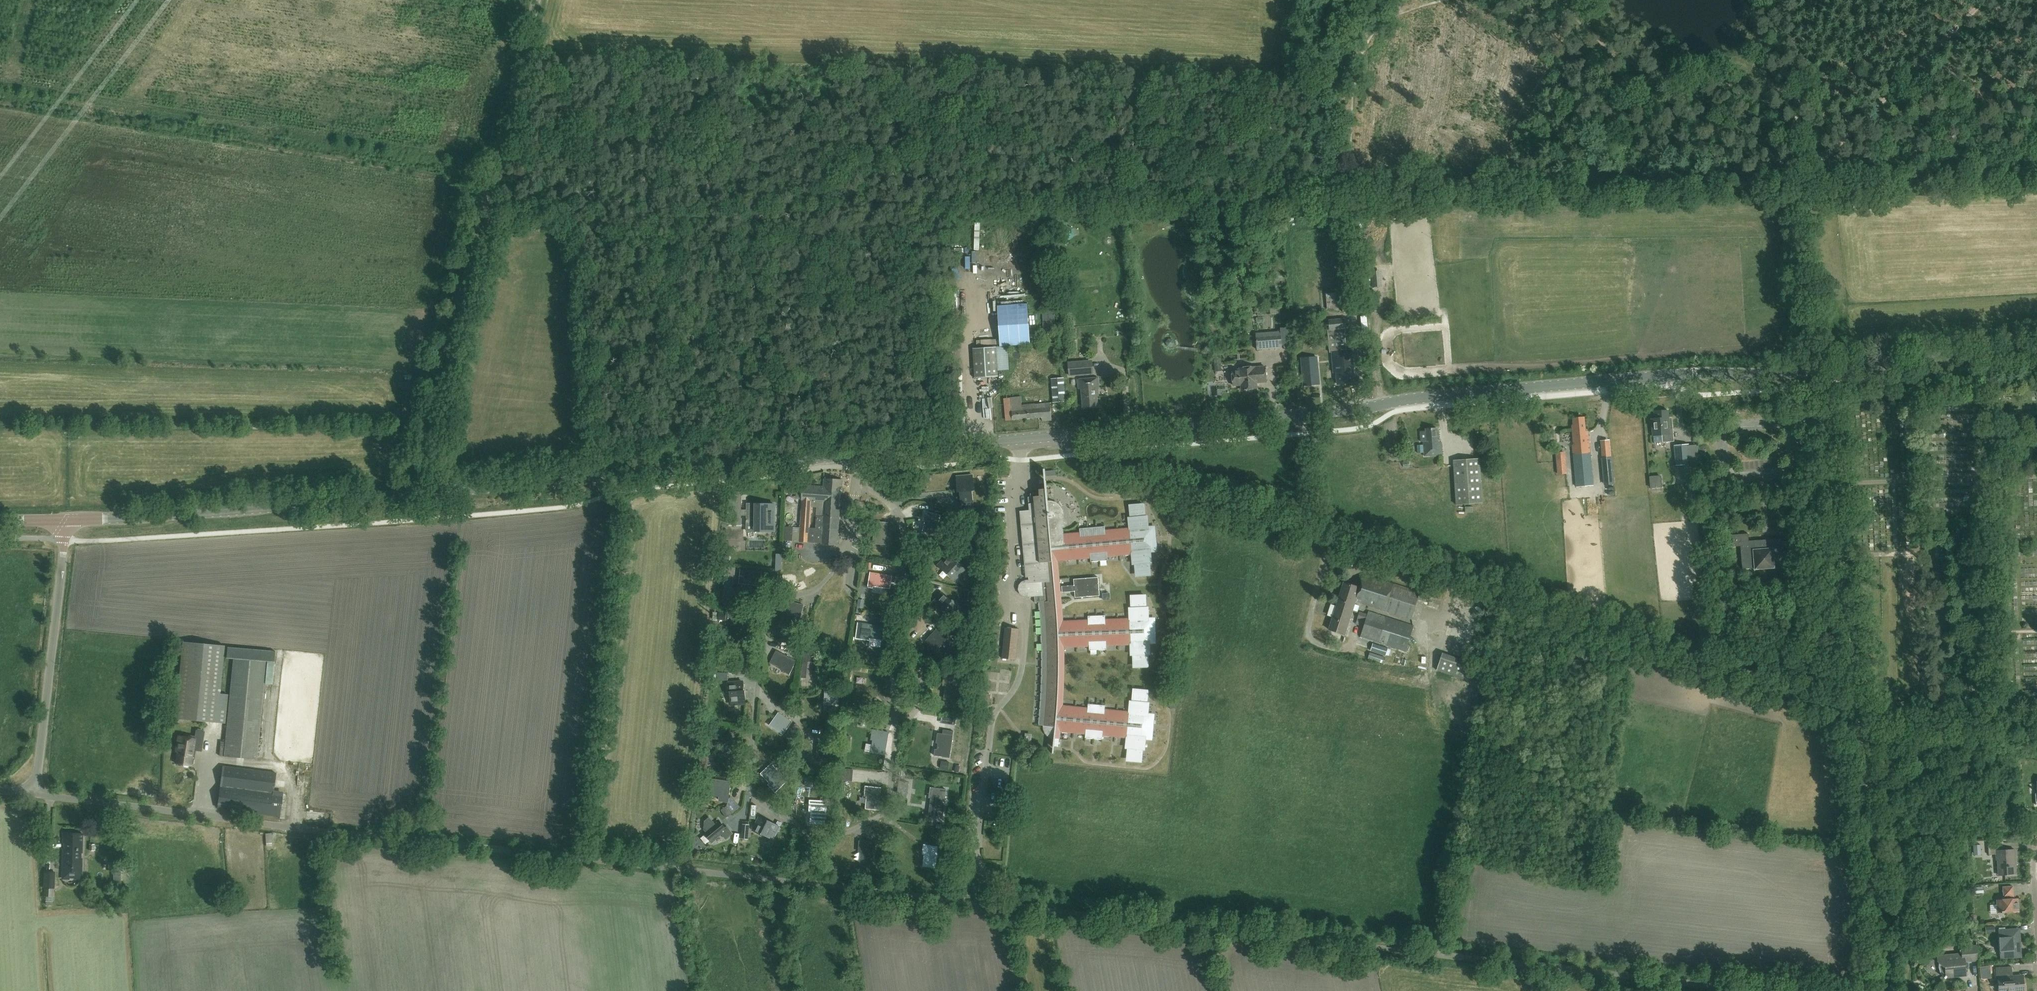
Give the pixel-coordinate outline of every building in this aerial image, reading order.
[(591,68),(576,64),(574,71),(589,74),(591,68)] [(1381,271),(1371,272),(1372,287),(1383,286),(1381,271)] [(1007,281),(1009,301),(1014,300),(1013,288),(1016,287),(1015,280),(1007,281)] [(1228,283),(1224,291),(1237,297),(1241,288),(1228,283)] [(1327,309),(1342,308),(1341,297),(1326,298),(1327,309)] [(1006,307),(1008,314),(1012,312),(1014,318),(1022,316),(1024,324),(1026,323),(1020,303),(1006,307)] [(1291,321),(1302,320),(1301,310),(1290,311),(1291,321)] [(1054,333),(1060,333),(1059,316),(1046,317),(1046,334),(1054,334),(1054,333)] [(1354,350),(1347,351),(1345,329),(1344,318),(1329,320),(1330,330),(1328,331),(1330,353),(1332,352),(1334,372),(1337,372),(1338,384),(1355,383),(1353,365),(1356,365),(1354,350)] [(1282,348),(1281,332),(1256,334),(1257,350),(1282,348)] [(973,348),(975,378),(998,377),(996,346),(973,348)] [(1317,357),(1301,358),(1304,385),(1319,384),(1317,357)] [(1068,362),(1069,376),(1093,374),(1092,360),(1068,362)] [(1240,369),(1232,370),(1233,386),(1242,385),(1242,389),(1257,388),(1257,382),(1267,382),(1266,366),(1255,367),(1255,366),(1240,368),(1240,369)] [(1081,389),(1083,407),(1098,406),(1097,397),(1099,397),(1098,388),(1099,388),(1099,377),(1078,379),(1079,389),(1081,389)] [(1053,403),(1066,402),(1064,378),(1051,379),(1053,403)] [(1011,398),(1013,420),(1042,417),(1043,421),(1051,420),(1050,408),(1050,403),(1045,403),(1022,405),(1021,397),(1011,398)] [(1673,441),(1672,422),(1669,422),(1668,411),(1655,412),(1655,419),(1653,419),(1652,421),(1651,423),(1653,436),(1662,435),(1663,442),(1673,441)] [(1587,431),(1585,432),(1584,417),(1573,418),(1573,425),(1572,425),(1574,445),(1572,446),(1577,487),(1593,485),(1592,481),(1588,436),(1587,431)] [(1442,454),(1442,442),(1440,442),(1439,430),(1438,430),(1437,428),(1426,429),(1426,432),(1420,432),(1421,441),(1423,441),(1424,456),(1442,454)] [(1695,464),(1689,465),(1688,444),(1675,445),(1677,466),(1684,465),(1685,472),(1684,473),(1684,477),(1696,476),(1695,464)] [(1570,473),(1569,452),(1560,452),(1561,473),(1570,473)] [(1612,457),(1602,458),(1604,485),(1615,484),(1612,457)] [(1455,505),(1481,504),(1479,459),(1453,460),(1455,505)] [(1087,708),(1062,705),(1063,675),(1063,646),(1089,645),(1089,649),(1106,649),(1106,644),(1131,643),(1131,649),(1135,648),(1135,653),(1133,653),(1133,661),(1137,661),(1137,666),(1148,666),(1147,654),(1149,654),(1149,643),(1151,643),(1150,632),(1149,632),(1148,629),(1150,629),(1150,618),(1148,618),(1147,607),(1146,607),(1145,595),(1135,595),(1135,600),(1131,600),(1131,608),(1133,608),(1134,613),(1129,613),(1130,619),(1105,619),(1104,615),(1087,615),(1088,620),(1062,621),(1060,593),(1060,587),(1057,560),(1066,560),(1065,558),(1091,556),(1091,561),(1108,559),(1108,555),(1132,553),(1132,558),(1137,557),(1137,562),(1135,563),(1136,570),(1139,570),(1140,575),(1150,574),(1149,562),(1151,562),(1150,551),(1152,551),(1151,540),(1149,540),(1149,537),(1151,537),(1150,526),(1148,526),(1147,516),(1145,516),(1144,503),(1134,504),(1134,509),(1130,510),(1131,518),(1133,517),(1134,522),(1129,523),(1130,528),(1106,530),(1105,525),(1088,527),(1089,531),(1063,534),(1062,513),(1061,510),(1059,507),(1057,505),(1054,503),(1051,502),(1048,502),(1046,477),(1045,468),(1044,468),(1044,477),(1045,488),(1039,488),(1040,495),(1034,495),(1034,502),(1028,503),(1029,509),(1020,510),(1025,576),(1028,576),(1028,579),(1026,579),(1021,580),(1019,584),(1018,588),(1019,592),(1023,595),(1027,596),(1043,595),(1042,581),(1046,581),(1048,600),(1043,601),(1045,632),(1046,662),(1045,693),(1042,724),(1043,724),(1043,728),(1045,731),(1047,734),(1050,736),(1053,737),(1052,747),(1052,752),(1053,752),(1053,747),(1053,746),(1058,746),(1060,730),(1085,732),(1084,737),(1101,739),(1102,734),(1126,736),(1126,741),(1130,742),(1129,747),(1127,747),(1127,754),(1130,755),(1130,760),(1140,761),(1141,749),(1143,749),(1144,738),(1146,738),(1147,727),(1145,727),(1146,724),(1147,724),(1148,713),(1147,713),(1148,702),(1146,702),(1147,690),(1136,689),(1136,694),(1132,694),(1131,702),(1133,702),(1133,707),(1129,706),(1128,712),(1104,709),(1104,705),(1087,703),(1087,708)] [(976,480),(973,480),(972,473),(959,475),(961,490),(963,490),(964,503),(975,502),(974,489),(977,489),(976,480)] [(793,541),(800,541),(809,542),(812,500),(824,500),(823,517),(817,516),(815,542),(838,543),(839,523),(841,490),(842,490),(843,480),(824,479),(823,487),(803,485),(802,499),(800,527),(793,527),(793,541)] [(1701,487),(1691,488),(1692,504),(1702,503),(1701,487)] [(774,519),(774,504),(747,504),(747,531),(764,531),(764,521),(768,521),(768,519),(774,519)] [(928,535),(935,537),(941,515),(933,513),(926,511),(925,517),(926,517),(924,528),(930,529),(928,535)] [(881,538),(887,539),(888,523),(875,521),(873,544),(880,544),(881,538)] [(1774,568),(1786,567),(1786,562),(1784,538),(1749,541),(1748,534),(1732,535),(1733,547),(1740,546),(1742,569),(1754,568),(1754,570),(1774,568)] [(965,568),(958,562),(957,563),(948,555),(938,565),(947,574),(948,573),(955,579),(965,568)] [(746,583),(756,585),(756,578),(761,579),(762,572),(741,570),(740,577),(739,583),(745,584),(746,583)] [(885,582),(891,583),(892,576),(870,572),(869,580),(868,587),(873,588),(873,586),(884,588),(885,582)] [(1338,598),(1355,604),(1355,601),(1411,619),(1418,599),(1427,602),(1429,595),(1363,575),(1359,588),(1343,583),(1338,598)] [(1060,587),(1060,593),(1072,592),(1073,598),(1097,596),(1096,577),(1071,579),(1072,585),(1060,587)] [(960,606),(953,600),(952,601),(943,592),(933,603),(942,612),(943,611),(950,617),(960,606)] [(1333,614),(1350,619),(1355,604),(1338,598),(1333,614)] [(798,627),(799,621),(803,605),(795,603),(796,603),(789,601),(787,607),(789,607),(787,618),(792,619),(790,625),(798,627)] [(1368,611),(1367,614),(1359,612),(1357,619),(1365,621),(1360,636),(1405,651),(1413,626),(1368,611)] [(1345,635),(1350,619),(1333,614),(1328,630),(1345,635)] [(885,626),(858,623),(856,638),(869,640),(869,638),(870,638),(882,640),(883,640),(885,626)] [(754,632),(744,624),(734,636),(744,644),(754,632)] [(1004,626),(1002,656),(1015,657),(1017,627),(1004,626)] [(937,630),(927,641),(936,650),(939,647),(946,654),(956,643),(949,636),(946,639),(937,630)] [(175,719),(217,723),(225,724),(228,695),(220,694),(224,646),(182,642),(175,719)] [(1371,650),(1386,655),(1388,648),(1373,643),(1371,650)] [(802,678),(811,678),(814,647),(805,646),(802,678)] [(257,760),(264,687),(264,683),(272,684),(275,652),(227,648),(226,658),(233,659),(225,746),(220,746),(219,756),(257,760)] [(793,668),(792,668),(796,661),(776,650),(773,657),(779,660),(776,665),(785,670),(785,672),(789,674),(793,668)] [(1386,657),(1370,652),(1368,659),(1384,664),(1386,657)] [(1458,672),(1462,660),(1442,653),(1437,665),(1458,672)] [(950,699),(957,700),(959,678),(951,677),(944,676),(943,682),(945,682),(944,693),(951,693),(950,699)] [(743,682),(730,683),(732,706),(746,705),(746,693),(744,693),(743,682)] [(824,705),(837,706),(839,690),(831,689),(825,688),(825,695),(824,705)] [(787,729),(787,728),(792,722),(779,713),(771,723),(780,730),(779,731),(783,734),(787,729)] [(884,754),(888,732),(873,729),(872,735),(874,736),(872,746),(878,747),(877,753),(884,754)] [(191,766),(192,758),(195,759),(196,749),(201,750),(204,732),(196,730),(195,739),(178,736),(176,748),(178,748),(175,763),(191,766)] [(943,756),(949,757),(953,735),(945,734),(938,733),(937,738),(939,739),(937,749),(943,750),(943,756)] [(739,754),(731,740),(725,744),(720,747),(723,752),(728,760),(723,763),(727,769),(736,763),(733,758),(739,754)] [(817,760),(830,761),(831,745),(823,745),(823,744),(818,744),(818,750),(817,760)] [(781,786),(780,786),(786,781),(771,764),(766,769),(770,774),(766,778),(773,786),(772,787),(775,791),(781,786)] [(282,801),(272,800),(276,773),(223,766),(218,809),(280,817),(282,801)] [(192,774),(184,777),(187,783),(195,780),(192,774)] [(710,795),(721,796),(720,800),(728,801),(730,782),(712,780),(710,795)] [(879,804),(880,804),(881,787),(873,787),(866,786),(865,791),(867,792),(866,802),(872,803),(872,809),(879,810),(879,804)] [(936,811),(943,812),(946,790),(938,789),(931,788),(930,793),(932,793),(931,804),(937,805),(936,811)] [(817,823),(824,824),(825,802),(817,801),(810,800),(810,806),(811,806),(811,817),(817,817),(817,823)] [(727,806),(721,810),(726,818),(732,813),(727,806)] [(707,820),(701,825),(706,831),(704,832),(712,842),(720,836),(719,835),(721,832),(722,834),(727,830),(719,820),(718,820),(713,814),(707,820)] [(761,833),(774,839),(780,827),(769,821),(768,822),(759,818),(753,830),(761,834),(761,833)] [(62,879),(81,880),(82,834),(64,833),(64,843),(65,843),(65,849),(63,849),(62,879)] [(867,864),(874,864),(875,842),(867,842),(860,841),(860,847),(861,847),(861,858),(867,858),(867,864)] [(2015,862),(2014,849),(2000,850),(2000,843),(1988,844),(1988,855),(1996,854),(1996,860),(1997,859),(1998,875),(2015,874),(2014,862),(2015,862)] [(929,867),(936,868),(939,846),(931,845),(924,844),(923,849),(925,850),(923,860),(930,861),(929,867)] [(1974,855),(1981,854),(1981,844),(1973,845),(1974,855)] [(44,888),(53,889),(55,889),(56,871),(43,872),(42,888),(44,888)] [(2018,911),(2018,898),(2014,898),(2013,886),(2003,887),(2004,899),(1996,900),(1997,913),(2018,911)] [(53,889),(44,888),(44,897),(53,897),(53,889)] [(2022,957),(2020,928),(1998,930),(2000,959),(2022,957)] [(1977,960),(1976,946),(1961,947),(1961,954),(1936,956),(1937,961),(1939,963),(1939,967),(1940,972),(1944,977),(1945,978),(1946,977),(1958,976),(1958,973),(1966,972),(1965,961),(1977,960)] [(1996,967),(1996,979),(1998,979),(1999,990),(2024,990),(2023,976),(2012,977),(2012,966),(1996,967)]
